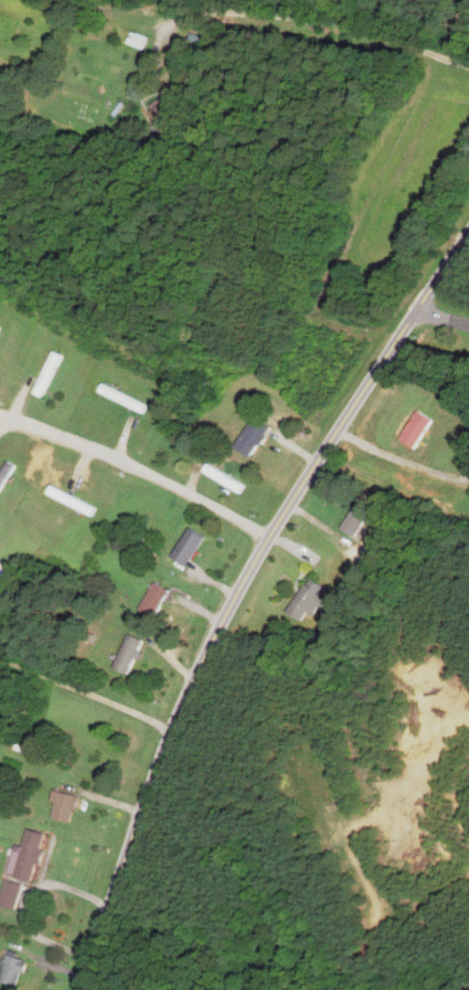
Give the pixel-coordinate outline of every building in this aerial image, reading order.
[(149,50),(155,38),(137,30),(131,42),(149,50)] [(168,131),(185,121),(168,95),(152,106),(168,131)] [(35,393),(46,398),(66,354),(55,349),(35,393)] [(101,393),(146,414),(150,404),(106,383),(101,393)] [(403,439),(419,450),(439,420),(423,409),(403,439)] [(239,445),(255,457),(277,428),(260,416),(239,445)] [(10,460),(0,475),(0,497),(20,466),(10,460)] [(248,487),(211,463),(205,472),(242,496),(248,487)] [(52,495),(95,517),(100,508),(56,486),(52,495)] [(346,528),(361,537),(375,514),(360,505),(346,528)] [(209,537),(193,527),(175,556),(191,566),(209,537)] [(0,562),(0,577),(3,580),(11,572),(0,562)] [(331,603),(322,596),(329,587),(317,578),(291,610),(306,622),(314,611),(320,617),(331,603)] [(145,610),(161,618),(174,589),(159,581),(145,610)] [(119,664),(134,670),(147,641),(132,635),(119,664)] [(85,797),(61,790),(53,817),(77,825),(85,797)] [(19,845),(11,873),(39,881),(52,834),(33,829),(28,847),(19,845)] [(26,884),(9,880),(2,905),(19,909),(26,884)] [(3,981),(24,987),(32,960),(11,954),(3,981)]
